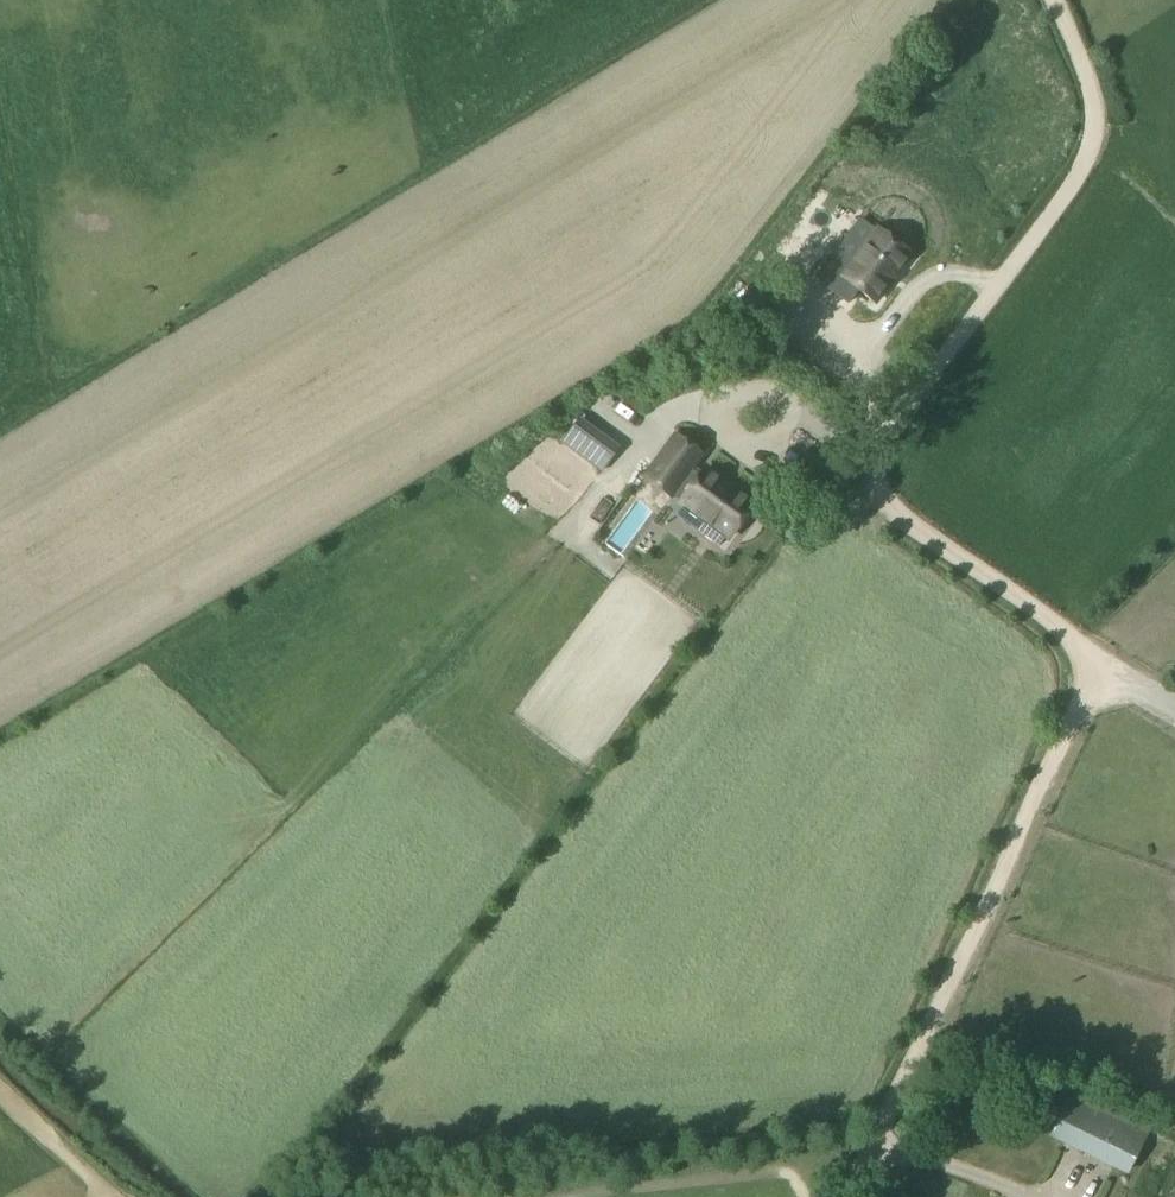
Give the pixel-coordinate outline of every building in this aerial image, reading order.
[(833,254),(814,279),(846,304),(857,290),(874,304),(910,256),(876,230),(848,266),(833,254)] [(700,456),(674,437),(644,478),(670,498),(672,495),(682,502),(680,505),(704,522),(697,532),(717,547),(725,538),(727,539),(753,504),(705,470),(699,477),(690,470),(700,456)] [(1068,1102),(1051,1140),(1127,1176),(1145,1137),(1068,1102)]
